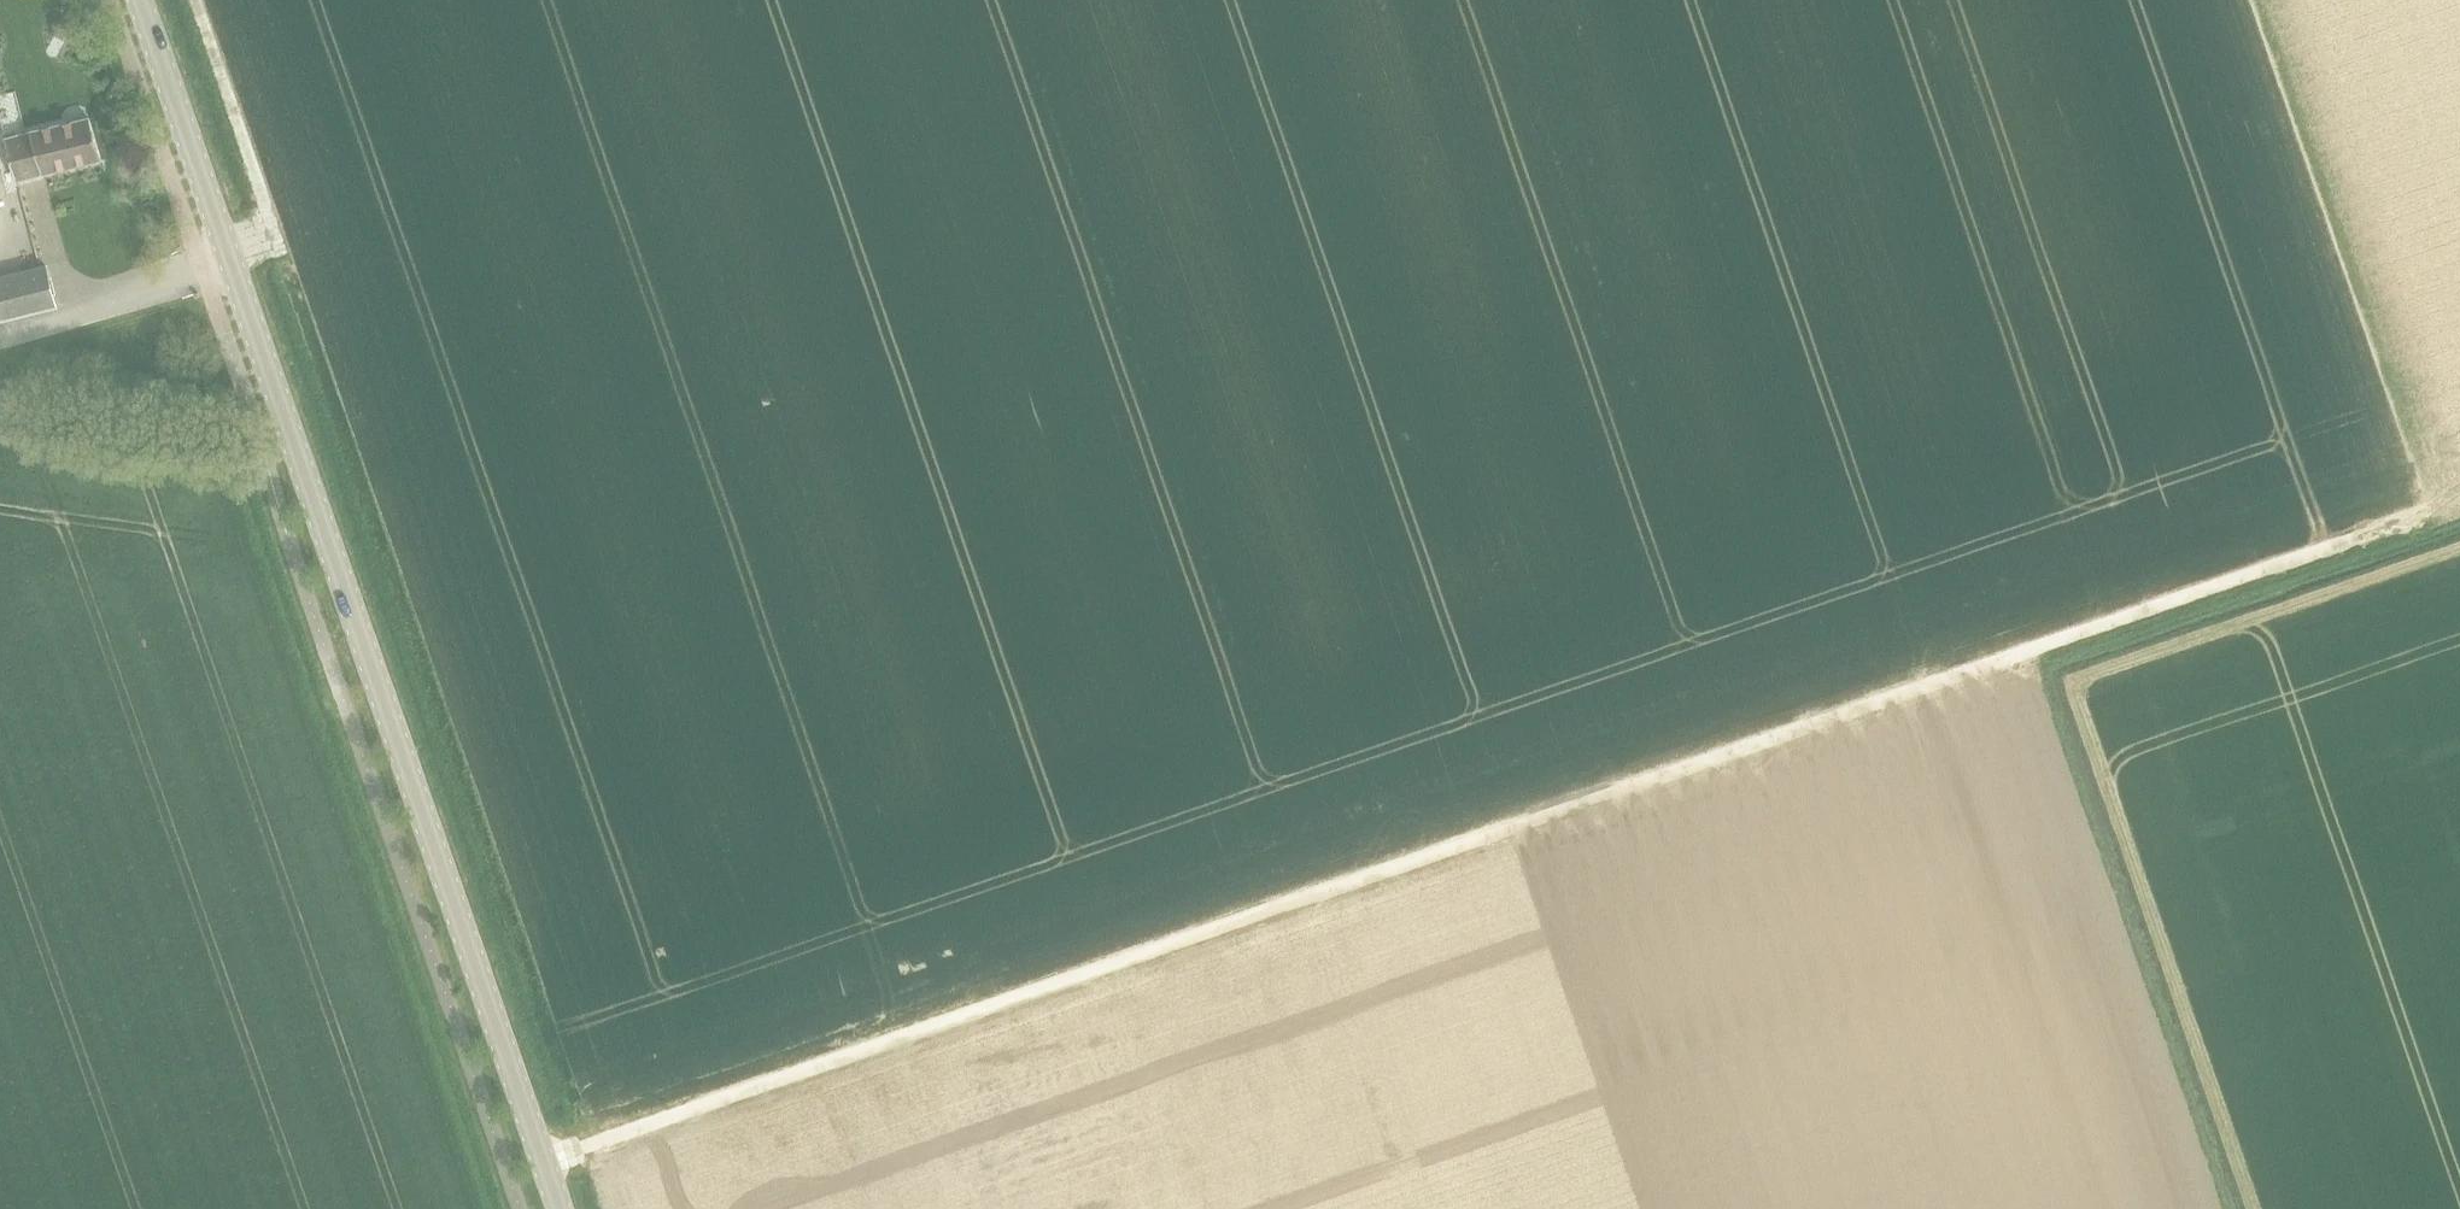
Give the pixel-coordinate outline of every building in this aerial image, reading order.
[(18,180),(79,167),(102,160),(90,119),(66,126),(6,141),(18,180)] [(32,312),(56,306),(46,266),(0,277),(0,320),(32,312)] [(0,357),(0,382),(16,378),(9,354),(0,357)]
